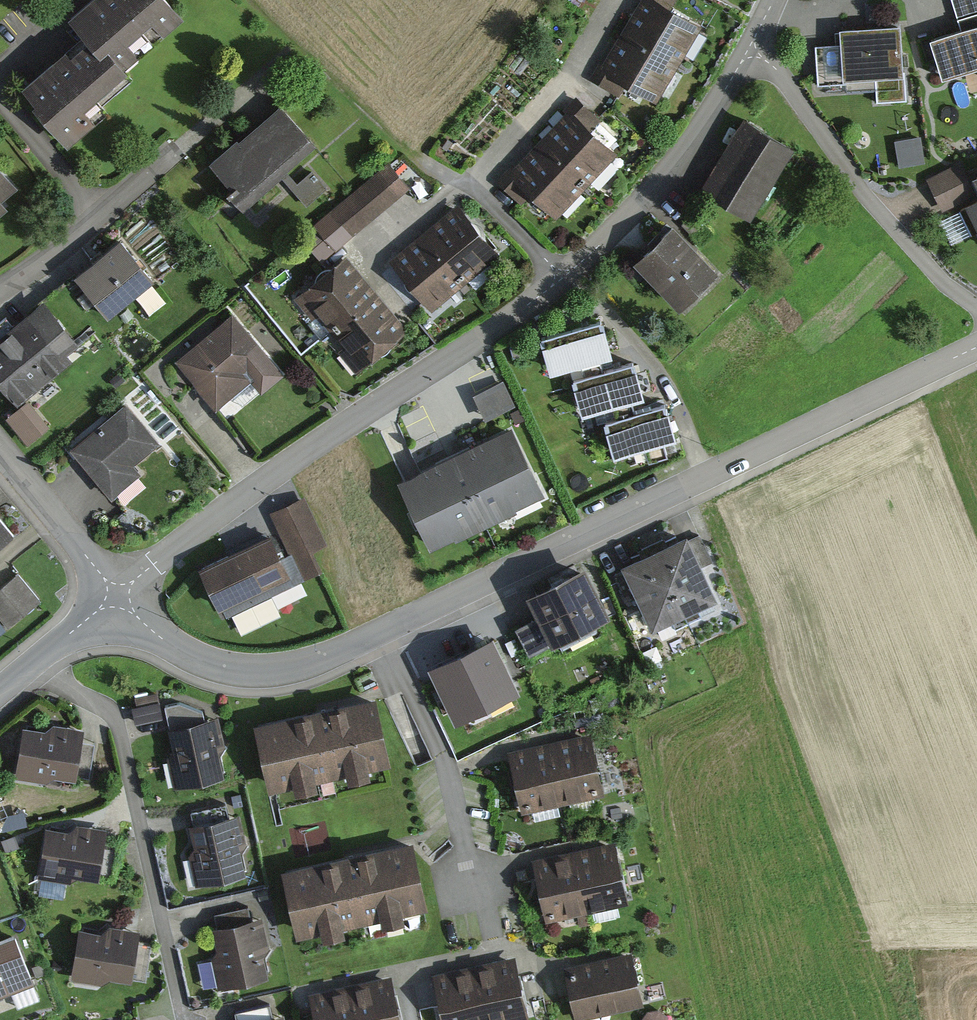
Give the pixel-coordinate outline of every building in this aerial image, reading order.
[(69,16),(87,38),(98,51),(109,43),(125,62),(183,13),(172,0),(88,0),(69,16)] [(599,64),(591,77),(620,94),(627,82),(658,101),(704,25),(672,5),(675,0),(643,0),(635,13),(613,49),(603,66),(599,64)] [(960,27),(929,36),(942,77),(976,66),(976,0),(952,0),(960,27)] [(906,99),(901,20),(840,24),(841,41),(814,42),(817,85),(842,83),(843,90),(876,87),(876,101),(906,99)] [(72,50),(26,88),(68,140),(110,107),(103,97),(134,73),(125,62),(109,43),(98,51),(87,38),(72,50)] [(243,210),(282,176),(288,171),(319,144),(282,101),(239,138),(237,135),(208,160),(223,177),(227,173),(235,182),(225,190),(243,210)] [(529,160),(506,185),(522,200),(531,191),(557,216),(616,153),(589,128),(600,116),(585,102),(558,130),(529,160)] [(704,188),(748,217),(794,145),(750,117),(704,188)] [(921,135),(895,139),(899,166),(926,162),(921,135)] [(959,162),(927,178),(942,209),(975,193),(959,162)] [(350,236),(411,187),(391,164),(332,212),(341,223),(335,228),(346,243),(352,238),(350,236)] [(8,204),(0,195),(14,184),(0,166),(0,210),(8,204)] [(296,181),(288,171),(282,176),(305,204),(328,185),(313,168),(296,181)] [(968,202),(976,219),(976,197),(968,202)] [(390,262),(431,310),(499,252),(458,204),(440,219),(408,246),(390,262)] [(633,260),(679,307),(718,268),(672,221),(652,241),(633,260)] [(97,259),(75,277),(108,317),(154,279),(121,239),(97,259)] [(347,256),(295,299),(311,318),(318,312),(347,347),(339,353),(355,372),(407,328),(393,311),(361,273),(347,256)] [(16,404),(71,360),(65,352),(76,344),(44,303),(32,312),(0,337),(0,383),(16,404)] [(234,313),(177,359),(194,380),(216,407),(251,378),(263,393),(285,375),(234,313)] [(587,323),(539,335),(549,369),(612,352),(603,318),(587,323)] [(618,364),(572,378),(582,412),(644,393),(633,360),(618,364)] [(472,392),(484,418),(515,404),(504,378),(472,392)] [(28,398),(6,416),(28,443),(50,425),(28,398)] [(127,401),(71,447),(88,466),(112,496),(141,472),(134,464),(161,442),(127,401)] [(641,409),(605,419),(614,453),(674,437),(665,403),(641,409)] [(398,480),(429,546),(543,491),(512,426),(453,454),(398,480)] [(304,496),(271,511),(291,550),(305,579),(321,571),(312,551),(327,543),(304,496)] [(10,530),(0,519),(0,539),(10,530)] [(647,552),(623,564),(653,624),(658,622),(664,633),(702,614),(699,607),(719,597),(704,567),(714,562),(699,533),(690,538),(687,532),(660,545),(647,552)] [(232,554),(202,569),(220,606),(222,605),(228,616),(305,579),(291,550),(284,554),(274,534),(232,554)] [(555,578),(528,592),(540,614),(517,626),(531,652),(609,612),(583,564),(555,578)] [(7,628),(40,601),(16,572),(0,585),(0,619),(7,628)] [(431,665),(456,717),(517,689),(492,636),(431,665)] [(136,698),(138,704),(132,705),(137,723),(163,717),(158,693),(136,698)] [(368,766),(390,761),(374,696),(323,708),(257,723),(272,788),(295,782),(296,788),(317,783),(316,778),(346,771),(348,777),(369,772),(368,766)] [(179,701),(166,704),(170,726),(169,726),(174,750),(169,756),(176,788),(224,777),(220,758),(226,748),(218,716),(205,719),(202,710),(179,701)] [(88,776),(93,742),(80,741),(82,727),(53,723),(45,728),(23,726),(17,775),(47,779),(55,775),(76,778),(76,775),(88,776)] [(524,812),(605,793),(592,733),(570,738),(529,746),(510,751),(524,812)] [(196,886),(246,875),(238,839),(244,838),(239,814),(229,816),(226,803),(192,810),(194,822),(189,823),(195,850),(189,854),(196,886)] [(69,829),(46,826),(38,877),(67,881),(79,874),(98,878),(99,874),(111,877),(117,841),(104,839),(106,828),(77,823),(69,829)] [(425,904),(411,841),(351,855),(282,871),(297,935),(322,929),(324,936),(346,930),(344,925),(381,916),(383,923),(404,918),(402,910),(425,904)] [(532,860),(545,921),(628,902),(615,842),(594,846),(553,855),(532,860)] [(218,986),(268,976),(264,955),(269,947),(263,915),(251,918),(249,906),(214,913),(216,924),(212,925),(217,951),(212,956),(218,986)] [(103,932),(79,928),(70,978),(101,983),(112,976),(132,979),(133,976),(145,978),(150,944),(137,942),(139,930),(109,925),(103,932)] [(34,984),(14,934),(0,939),(0,997),(34,984)] [(605,959),(565,968),(576,1018),(641,1004),(630,954),(605,959)] [(444,1019),(513,1019),(529,1017),(516,958),(495,962),(454,971),(435,975),(444,1019)] [(392,981),(371,985),(331,994),(310,998),(315,1019),(400,1019),(392,981)] [(284,1012),(272,1014),(270,1004),(235,1012),(237,1019),(286,1019),(284,1012)] [(667,1015),(659,1009),(649,1009),(642,1016),(642,1019),(669,1019),(667,1015)]
